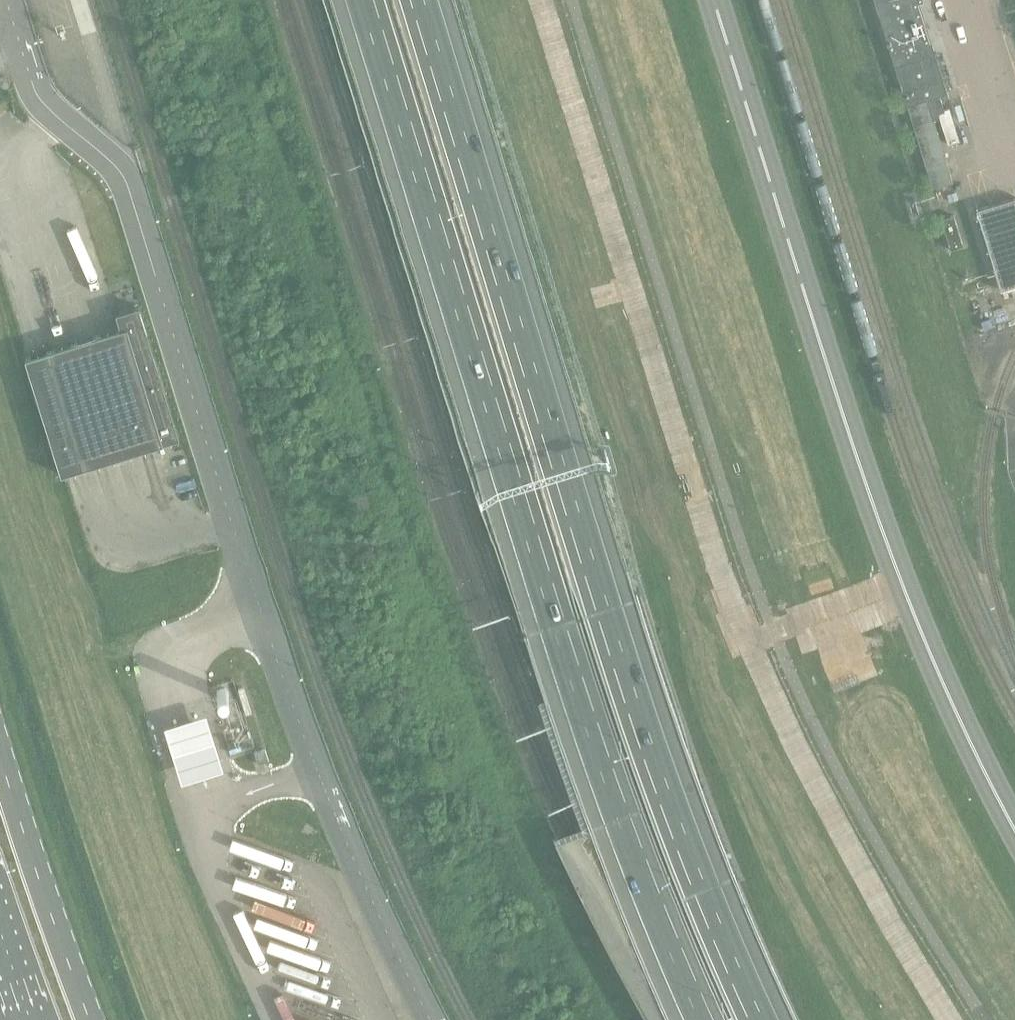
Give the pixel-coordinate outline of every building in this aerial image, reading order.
[(906,106),(947,93),(918,0),(874,0),(906,106)] [(927,99),(907,106),(932,189),(953,182),(927,99)] [(976,210),(1001,290),(1014,286),(1014,198),(976,210)] [(29,356),(24,358),(60,474),(65,473),(129,453),(179,438),(138,306),(115,313),(120,328),(91,337),(29,356)] [(224,772),(207,716),(165,729),(181,785),(224,772)] [(268,760),(264,749),(254,753),(257,764),(268,760)]
